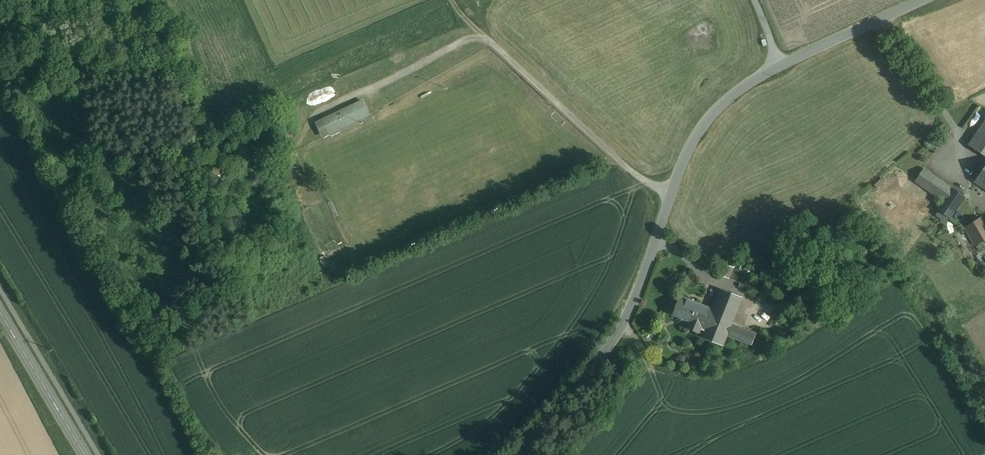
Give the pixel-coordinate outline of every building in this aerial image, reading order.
[(334,116),(339,127),(368,113),(362,101),(336,114),(334,116)] [(334,116),(324,121),(329,132),(339,127),(334,116)] [(327,133),(322,122),(317,124),(322,135),(327,133)] [(969,146),(984,157),(984,122),(969,146)] [(976,180),(984,187),(984,167),(976,180)] [(953,189),(924,169),(915,182),(944,202),(953,189)] [(964,197),(953,189),(944,202),(938,211),(950,218),(964,197)] [(964,228),(975,246),(984,240),(984,221),(982,217),(964,228)] [(329,265),(324,256),(319,258),(324,268),(329,265)] [(704,328),(702,335),(723,343),(727,334),(750,343),(756,330),(732,321),(743,295),(721,287),(711,312),(704,328)] [(711,312),(678,298),(671,315),(684,320),(689,322),(686,329),(697,333),(700,327),(704,328),(711,312)]
